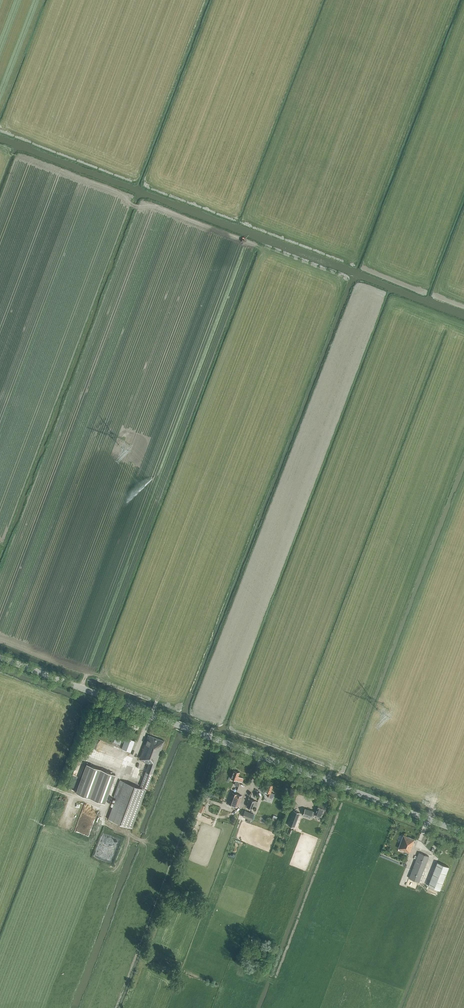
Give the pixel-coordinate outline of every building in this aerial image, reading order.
[(120,745),(123,738),(116,735),(114,742),(120,745)] [(165,741),(148,735),(139,759),(144,761),(144,762),(149,764),(140,786),(147,788),(165,741)] [(126,738),(122,749),(127,751),(131,740),(126,738)] [(96,761),(118,767),(118,765),(121,765),(122,760),(98,754),(96,761)] [(87,764),(76,792),(105,803),(115,774),(87,764)] [(240,772),(234,770),(231,778),(236,780),(234,785),(239,786),(240,782),(241,782),(243,778),(238,776),(240,772)] [(146,790),(120,780),(114,797),(116,798),(108,819),(133,828),(146,790)] [(268,783),(265,791),(268,792),(267,796),(270,797),(269,797),(273,798),(275,793),(271,792),(273,785),(268,783)] [(237,807),(242,795),(233,792),(228,803),(237,807)] [(247,806),(253,809),(254,807),(256,808),(258,802),(256,801),(250,798),(247,806)] [(323,811),(324,811),(326,805),(319,802),(317,807),(314,813),(312,812),(305,809),(303,815),(310,818),(311,816),(313,816),(314,815),(315,815),(320,817),(323,811)] [(254,814),(245,811),(242,817),(248,819),(247,822),(250,823),(251,820),(254,814)] [(288,825),(294,827),(300,813),(293,811),(288,825)] [(415,840),(404,835),(399,848),(409,852),(415,840)] [(429,856),(419,853),(409,878),(419,882),(429,856)] [(440,890),(449,867),(437,862),(428,885),(440,890)]
